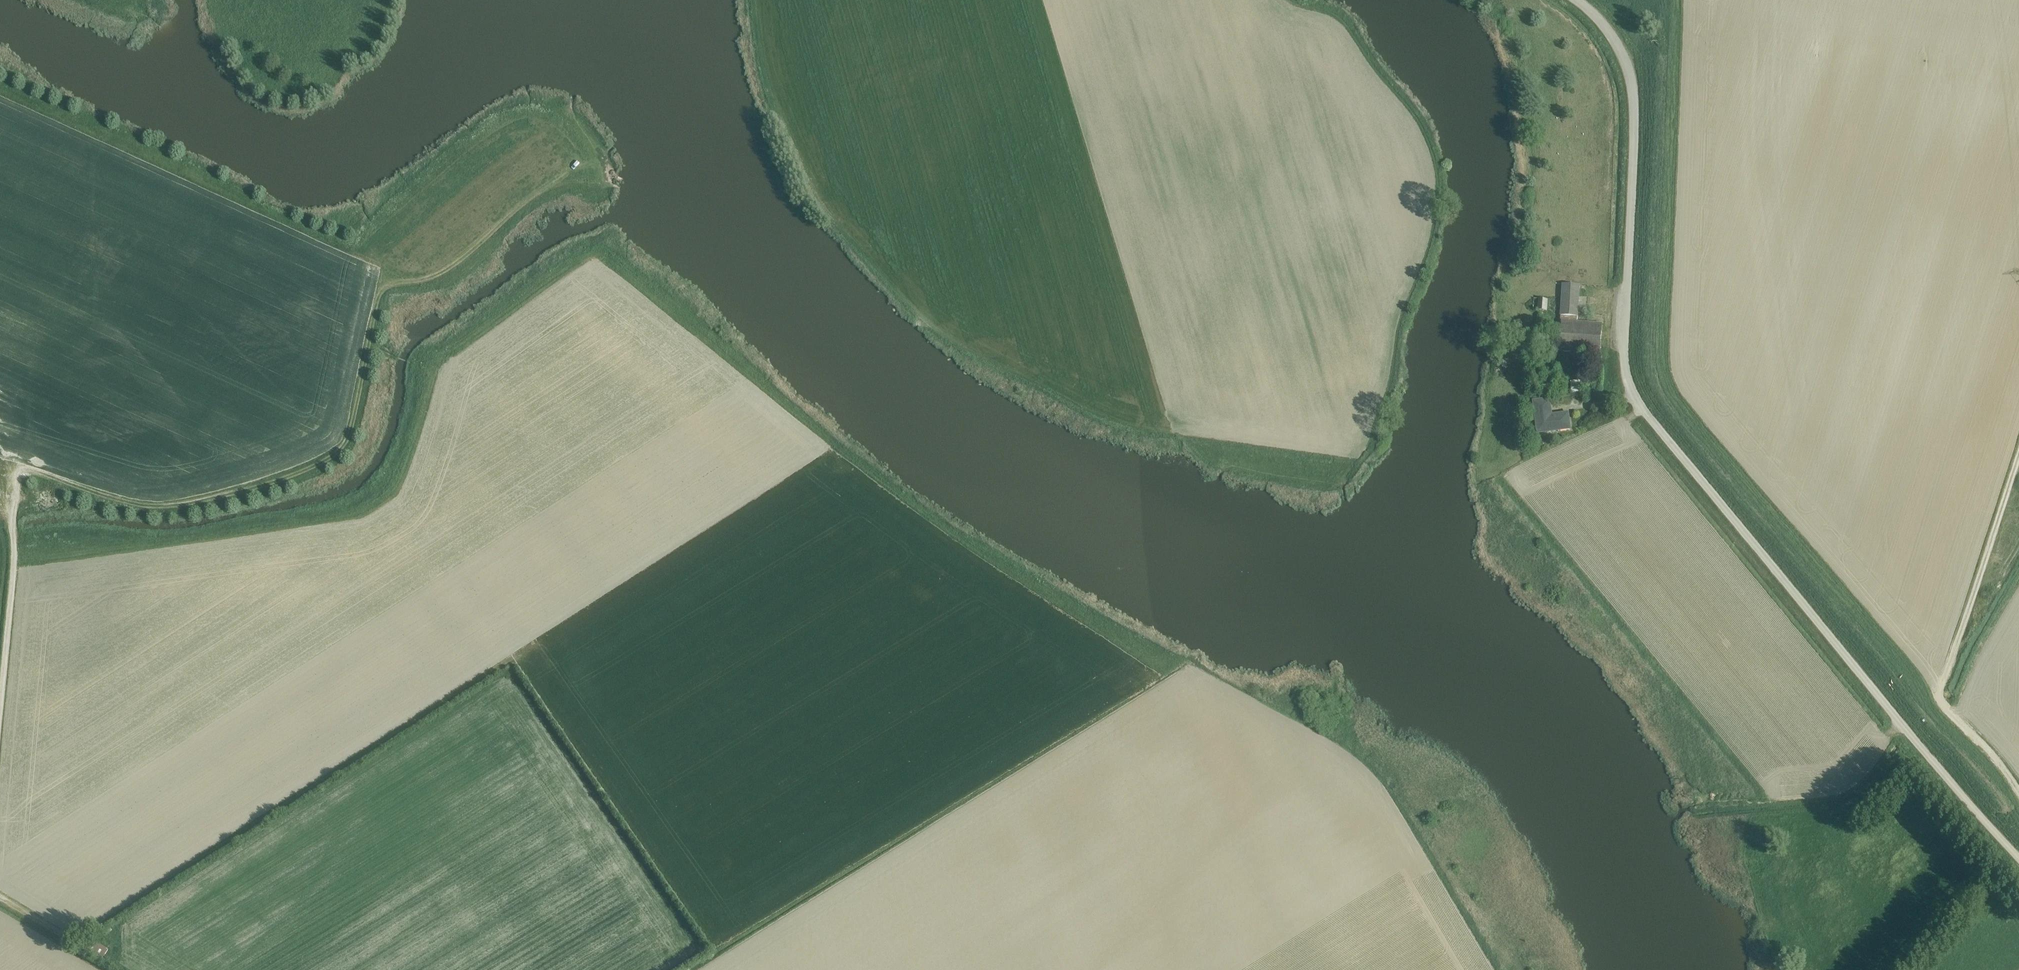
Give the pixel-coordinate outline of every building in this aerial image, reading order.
[(1560,352),(1600,354),(1602,324),(1577,322),(1579,286),(1562,285),(1560,315),(1562,315),(1561,322),(1562,322),(1560,352)] [(1534,310),(1548,311),(1549,300),(1535,299),(1534,310)] [(1570,381),(1571,392),(1583,391),(1581,380),(1570,381)] [(1550,399),(1533,401),(1537,434),(1570,429),(1568,413),(1552,415),(1550,399)]
